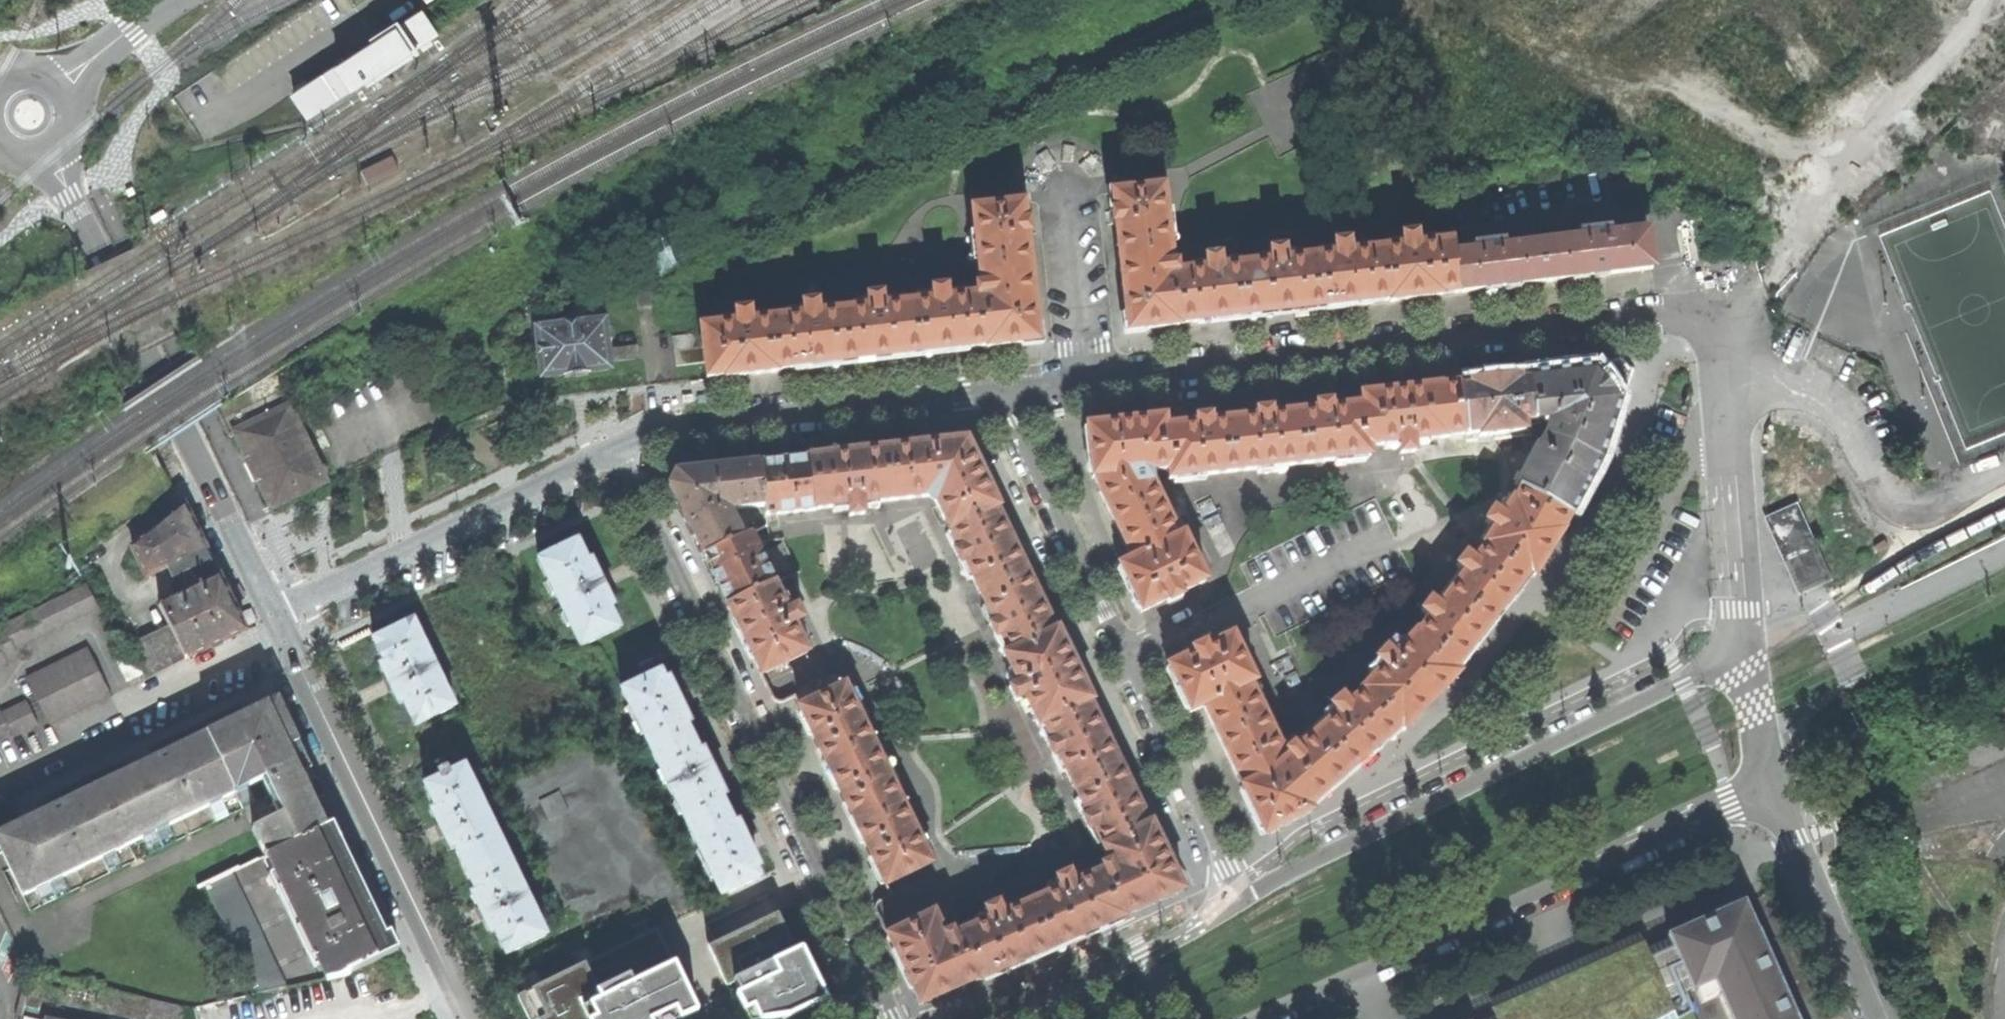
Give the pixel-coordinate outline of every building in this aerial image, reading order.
[(408,53),(438,34),(422,8),(290,94),(306,120),(389,65),(398,78),(415,66),(408,53)] [(366,185),(398,170),(392,157),(360,173),(366,185)] [(127,201),(139,196),(134,184),(121,190),(127,201)] [(1121,293),(1125,330),(1220,319),(1286,312),(1352,305),(1421,297),(1456,294),(1451,251),(1450,243),(1416,246),(1415,234),(1399,236),(1400,248),(1349,253),(1348,242),(1331,244),(1332,255),(1284,260),(1283,249),(1268,250),(1269,261),(1220,267),(1219,256),(1204,258),(1205,269),(1176,272),(1175,262),(1170,263),(1168,242),(1173,241),(1170,211),(1165,211),(1162,187),(1110,193),(1113,221),(1121,293)] [(700,329),(701,333),(704,362),(706,379),(750,374),(818,366),(886,359),(947,352),(1037,341),(1033,306),(1024,230),(1021,203),(970,208),(973,233),(968,234),(972,263),(976,263),(979,286),(973,287),(974,296),(945,299),(944,287),(929,288),(931,301),(882,307),(881,296),(865,297),(866,309),(818,315),(817,304),(801,306),(803,317),(750,323),(749,311),(734,313),(735,325),(700,329)] [(1643,229),(1451,251),(1456,294),(1497,288),(1593,277),(1649,271),(1644,232),(1643,229)] [(636,307),(650,305),(647,277),(633,279),(636,307)] [(536,327),(541,378),(562,375),(563,379),(574,377),(587,376),(587,372),(609,370),(609,363),(637,360),(635,344),(607,347),(604,320),(536,327)] [(701,333),(674,336),(677,365),(704,362),(701,333)] [(1516,488),(1519,490),(1569,516),(1597,461),(1609,424),(1624,377),(1615,365),(1493,379),(1405,389),(1358,395),(1359,405),(1330,408),(1329,402),(1321,403),(1314,404),(1314,410),(1271,415),(1270,409),(1262,410),(1254,411),(1255,416),(1210,422),(1208,416),(1200,417),(1193,418),(1194,424),(1165,427),(1163,417),(1137,420),(1084,426),(1090,479),(1092,478),(1104,507),(1129,560),(1116,566),(1139,613),(1176,595),(1203,582),(1181,534),(1176,536),(1151,479),(1152,471),(1168,468),(1168,478),(1369,456),(1368,447),(1398,443),(1399,448),(1413,447),(1412,442),(1444,439),(1445,437),(1464,435),(1467,455),(1487,453),(1484,436),(1532,431),(1531,421),(1546,419),(1548,421),(1548,429),(1539,446),(1537,447),(1516,488)] [(269,509),(325,482),(290,409),(235,435),(243,451),(242,451),(250,470),(269,509)] [(981,476),(964,440),(882,449),(790,460),(759,463),(763,506),(764,517),(813,512),(813,509),(846,506),(847,518),(862,516),(861,508),(862,504),(924,498),(932,502),(955,548),(949,551),(956,565),(962,563),(990,622),(985,624),(991,637),(996,636),(1005,652),(1000,654),(1014,683),(1003,689),(1010,702),(1020,697),(1034,726),(1039,724),(1047,740),(1042,743),(1049,756),(1053,753),(1082,813),(1077,815),(1083,829),(1088,827),(1104,860),(1097,863),(1099,869),(1070,882),(1065,871),(1052,877),(1056,888),(1000,913),(995,902),(981,909),(986,920),(952,935),(949,929),(940,933),(931,912),(884,935),(893,953),(902,971),(918,1005),(924,1004),(1018,963),(1086,933),(1166,898),(1181,889),(1164,853),(1149,823),(1146,824),(1136,803),(1099,726),(1087,701),(1088,700),(1073,667),(1055,628),(1052,629),(1044,612),(1004,529),(994,508),(996,507),(981,476)] [(676,503),(701,556),(739,539),(727,513),(727,510),(763,506),(759,463),(676,472),(668,486),(676,503)] [(1238,788),(1261,835),(1311,811),(1307,806),(1326,790),(1384,741),(1398,729),(1401,731),(1431,700),(1456,673),(1453,669),(1468,648),(1514,589),(1527,574),(1531,576),(1553,543),(1569,516),(1519,490),(1515,500),(1513,500),(1502,517),(1498,515),(1490,527),(1494,530),(1484,547),(1486,549),(1476,563),(1471,561),(1462,573),(1466,577),(1442,610),(1438,608),(1428,620),(1432,624),(1423,636),(1420,637),(1399,661),(1396,658),(1385,670),(1388,673),(1367,697),(1369,700),(1353,710),(1351,706),(1338,715),(1340,720),(1288,754),(1278,742),(1249,683),(1253,681),(1230,635),(1198,650),(1165,666),(1188,714),(1201,708),(1239,786),(1238,788)] [(1798,501),(1768,516),(1802,587),(1817,580),(1832,572),(1798,501)] [(159,605),(169,626),(183,656),(185,660),(244,632),(233,609),(194,528),(183,506),(131,547),(145,577),(166,568),(172,578),(177,576),(185,593),(159,605)] [(712,578),(725,606),(773,584),(749,534),(739,539),(701,556),(712,578)] [(538,561),(579,647),(616,629),(600,593),(604,591),(600,582),(597,577),(593,579),(576,542),(538,561)] [(804,653),(791,624),(801,620),(795,606),(785,610),(773,584),(725,606),(739,634),(758,675),(804,653)] [(97,612),(85,586),(0,628),(1,631),(0,631),(0,670),(6,667),(4,662),(14,657),(12,653),(97,612)] [(414,726),(453,707),(412,622),(373,640),(384,664),(380,666),(388,682),(398,704),(402,702),(414,726)] [(133,644),(148,673),(183,656),(169,626),(133,644)] [(24,680),(48,726),(110,696),(85,649),(24,680)] [(116,663),(126,681),(139,674),(130,656),(116,663)] [(657,673),(620,692),(650,752),(686,734),(675,710),(679,708),(676,701),(673,694),(669,696),(657,673)] [(843,684),(796,707),(812,738),(839,795),(868,855),(883,887),(929,865),(843,684)] [(266,857),(332,825),(330,821),(324,824),(314,803),(324,798),(276,698),(256,708),(141,763),(36,814),(0,831),(0,856),(20,898),(35,891),(43,907),(70,894),(62,878),(101,859),(109,875),(123,869),(115,852),(142,839),(150,855),(176,843),(168,827),(207,807),(215,824),(230,817),(222,800),(235,794),(243,810),(256,804),(248,787),(262,781),(280,816),(253,829),(266,857)] [(35,727),(23,703),(0,714),(0,740),(8,736),(10,739),(35,727)] [(703,769),(686,734),(650,752),(689,835),(726,818),(710,783),(714,781),(710,773),(707,767),(703,769)] [(453,848),(465,872),(503,854),(462,769),(424,788),(435,811),(431,813),(439,830),(449,850),(453,848)] [(737,840),(726,818),(689,835),(719,897),(756,879),(745,855),(749,853),(745,845),(742,838),(737,840)] [(343,977),(348,975),(397,951),(371,895),(344,839),(339,841),(332,825),(266,857),(262,859),(313,965),(317,963),(325,981),(343,977)] [(506,956),(543,937),(503,854),(465,872),(475,894),(470,896),(480,916),(490,936),(495,934),(506,956)] [(257,996),(281,991),(286,990),(231,874),(204,886),(257,996)] [(1673,932),(1679,944),(1696,989),(1720,975),(1739,1018),(1803,1018),(1750,900),(1673,932)] [(730,976),(750,1018),(756,1018),(787,1016),(800,1010),(826,998),(799,943),(730,976)] [(1696,989),(1679,944),(1509,1018),(1704,1018),(1696,989)] [(702,1014),(675,961),(640,977),(634,967),(592,985),(581,963),(515,996),(526,1018),(692,1018),(702,1014)] [(24,1008),(38,1012),(44,986),(30,982),(24,1008)] [(121,1018),(195,1018),(193,1009),(98,988),(94,1006),(106,1008),(109,1012),(111,1017),(121,1018)]
